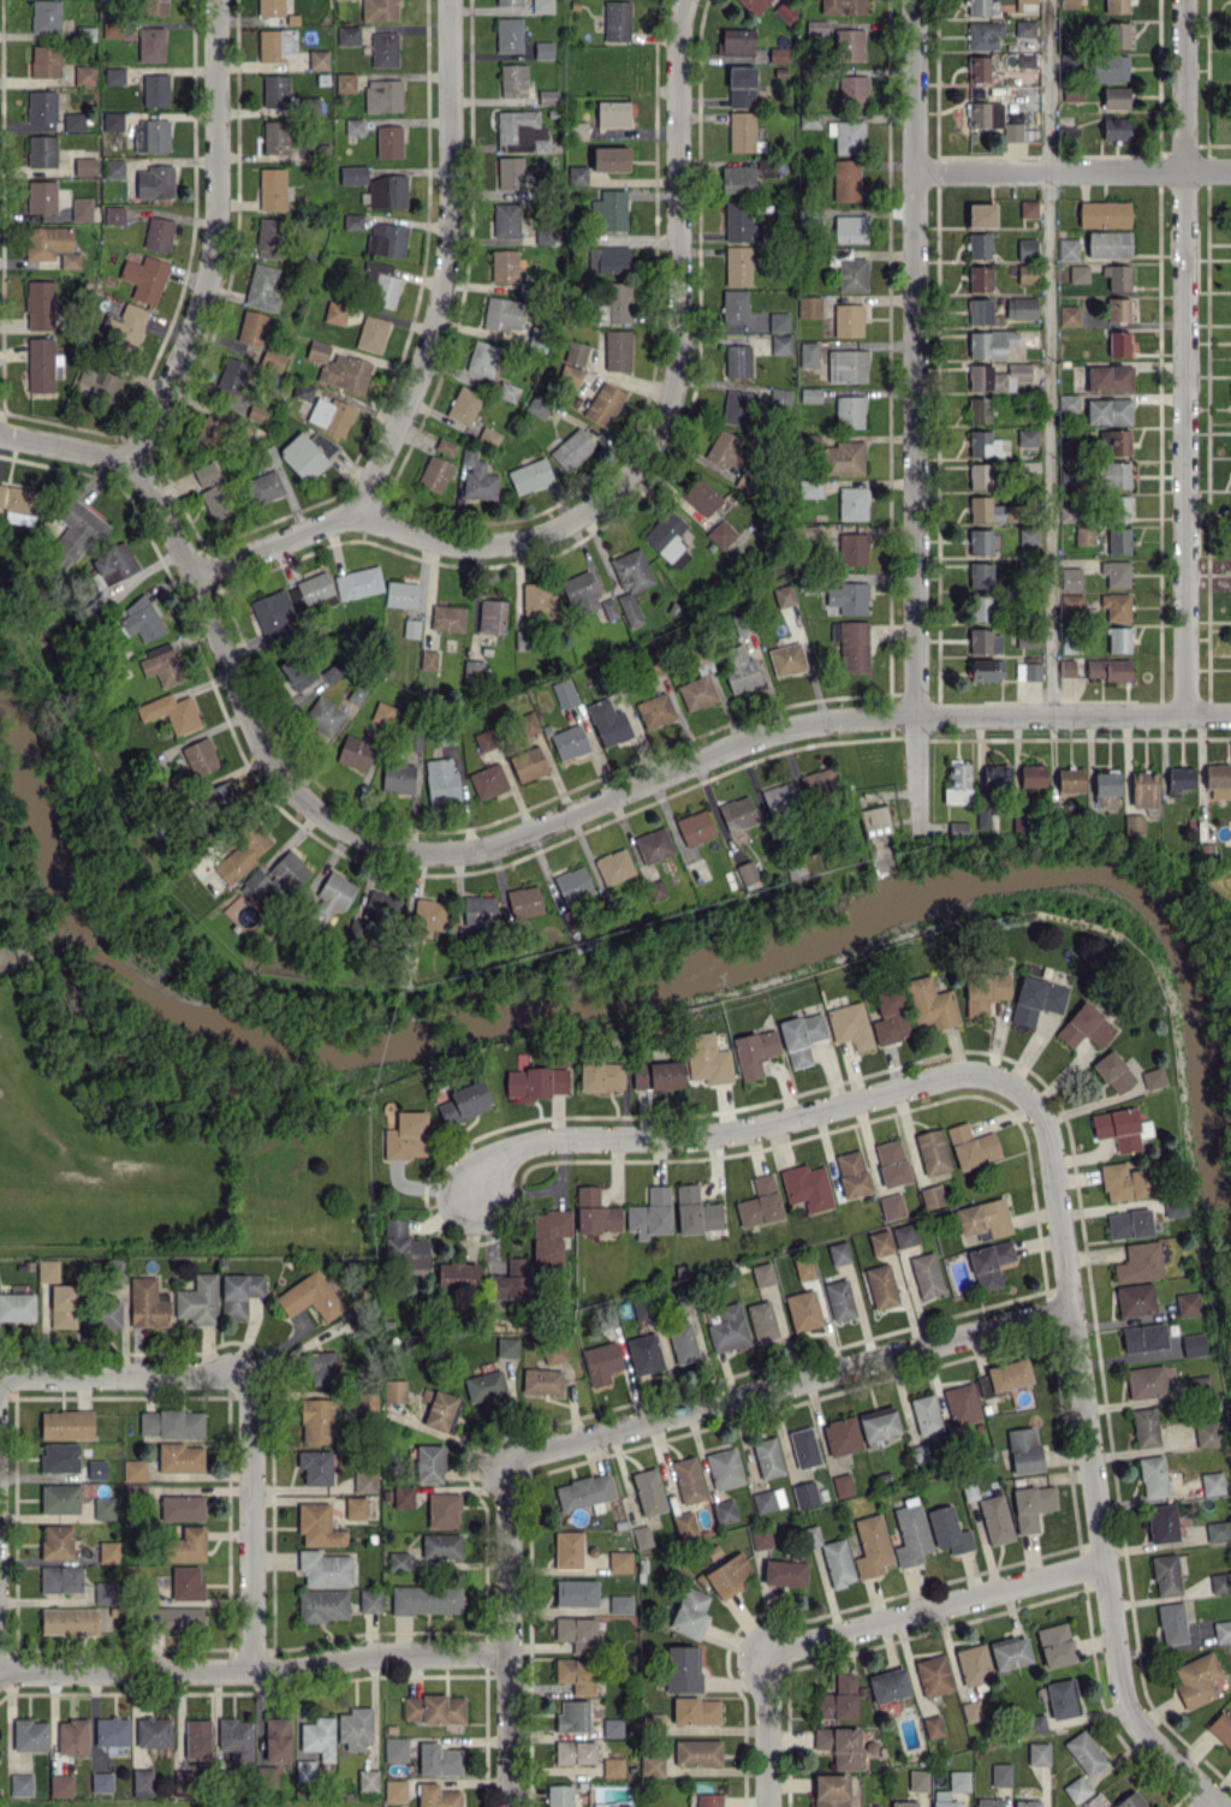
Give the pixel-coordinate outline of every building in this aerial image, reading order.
[(1204,765),(1205,799),(1229,799),(1228,764),(1204,765)] [(1192,767),(1166,767),(1167,796),(1178,796),(1178,789),(1192,789),(1192,767)] [(1130,807),(1156,807),(1155,772),(1129,772),(1130,807)] [(1165,1083),(1159,1066),(1139,1072),(1145,1090),(1165,1083)] [(1161,1276),(1156,1240),(1123,1244),(1126,1262),(1112,1264),(1114,1282),(1161,1276)] [(1117,1315),(1154,1314),(1153,1283),(1116,1285),(1117,1315)] [(1200,1314),(1197,1291),(1174,1295),(1177,1317),(1200,1314)] [(1166,1349),(1164,1324),(1120,1326),(1122,1352),(1166,1349)] [(1180,1335),(1183,1357),(1205,1355),(1202,1333),(1180,1335)] [(1129,1400),(1167,1394),(1162,1364),(1124,1370),(1129,1400)] [(1186,1376),(1187,1394),(1210,1393),(1209,1375),(1186,1376)] [(1132,1409),(1133,1447),(1157,1446),(1156,1408),(1132,1409)] [(1193,1423),(1196,1448),(1219,1445),(1216,1421),(1193,1423)] [(1143,1498),(1168,1494),(1162,1454),(1137,1458),(1143,1498)] [(1202,1495),(1223,1494),(1221,1471),(1200,1473),(1202,1495)] [(1150,1542),(1176,1541),(1175,1504),(1149,1505),(1150,1542)] [(1207,1542),(1230,1540),(1227,1520),(1205,1523),(1207,1542)] [(1155,1596),(1180,1594),(1176,1554),(1151,1556),(1155,1596)] [(1210,1594),(1230,1592),(1230,1573),(1209,1574),(1210,1594)] [(1185,1643),(1183,1602),(1158,1603),(1159,1644),(1185,1643)] [(1214,1644),(1230,1642),(1230,1620),(1212,1622),(1214,1644)] [(1209,1680),(1220,1676),(1212,1652),(1172,1666),(1179,1683),(1174,1685),(1183,1709),(1215,1698),(1209,1680)] [(1230,1752),(1230,1713),(1227,1717),(1220,1710),(1205,1726),(1230,1752)]
